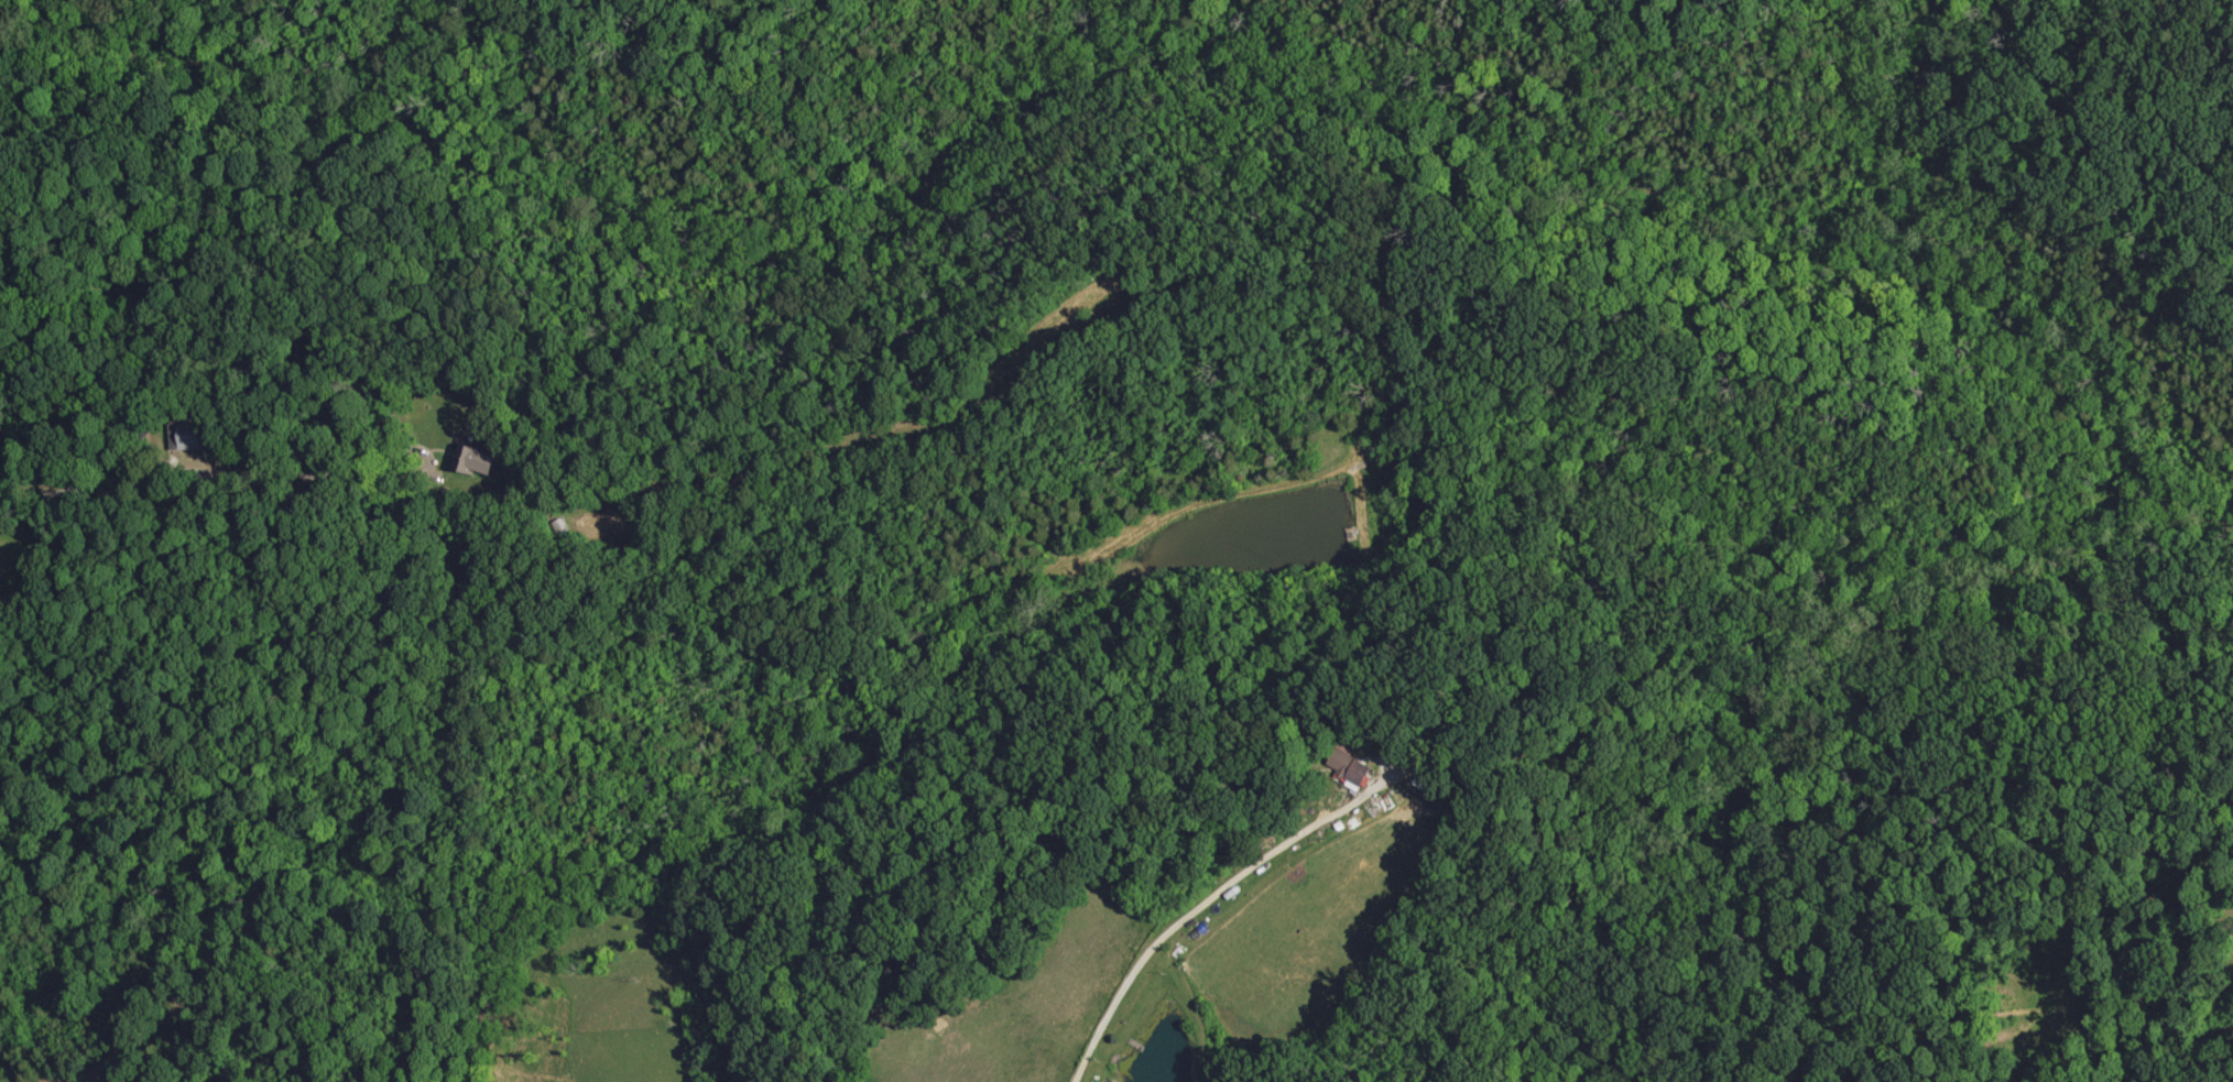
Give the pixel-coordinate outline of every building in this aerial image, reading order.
[(491,479),(498,456),(459,443),(451,467),(491,479)] [(1352,756),(1355,750),(1341,742),(1328,767),(1349,778),(1345,785),(1359,792),(1373,767),(1352,756)]
